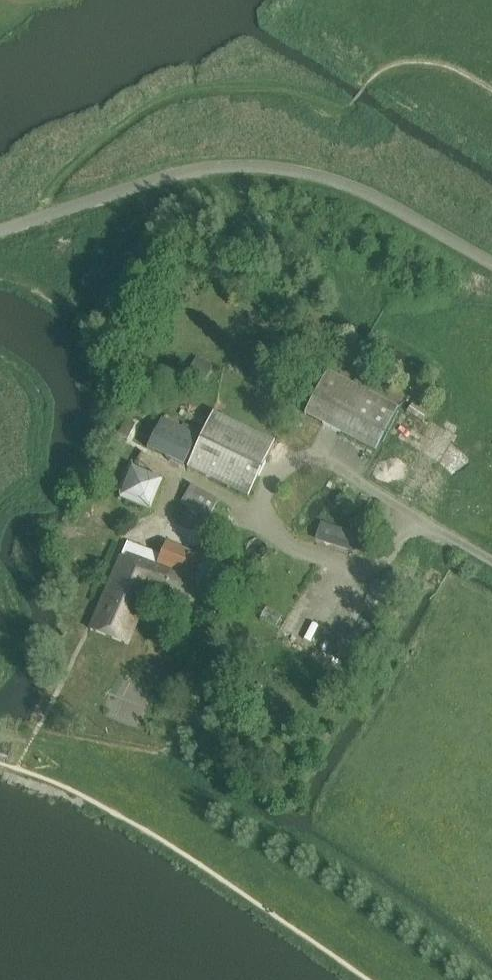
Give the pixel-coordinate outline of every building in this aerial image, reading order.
[(397,409),(328,373),(306,416),(377,453),(397,409)] [(250,500),(276,441),(216,412),(188,469),(250,500)] [(148,449),(184,467),(198,438),(162,420),(148,449)] [(134,427),(126,424),(120,435),(128,439),(134,427)] [(162,483),(132,471),(119,501),(149,513),(162,483)] [(216,505),(191,490),(180,506),(206,522),(216,505)] [(317,541),(358,553),(364,533),(323,521),(317,541)] [(162,556),(128,543),(91,631),(128,645),(146,598),(158,603),(155,611),(165,614),(171,598),(205,611),(212,592),(220,595),(226,581),(218,577),(222,566),(203,558),(168,544),(162,556)]
